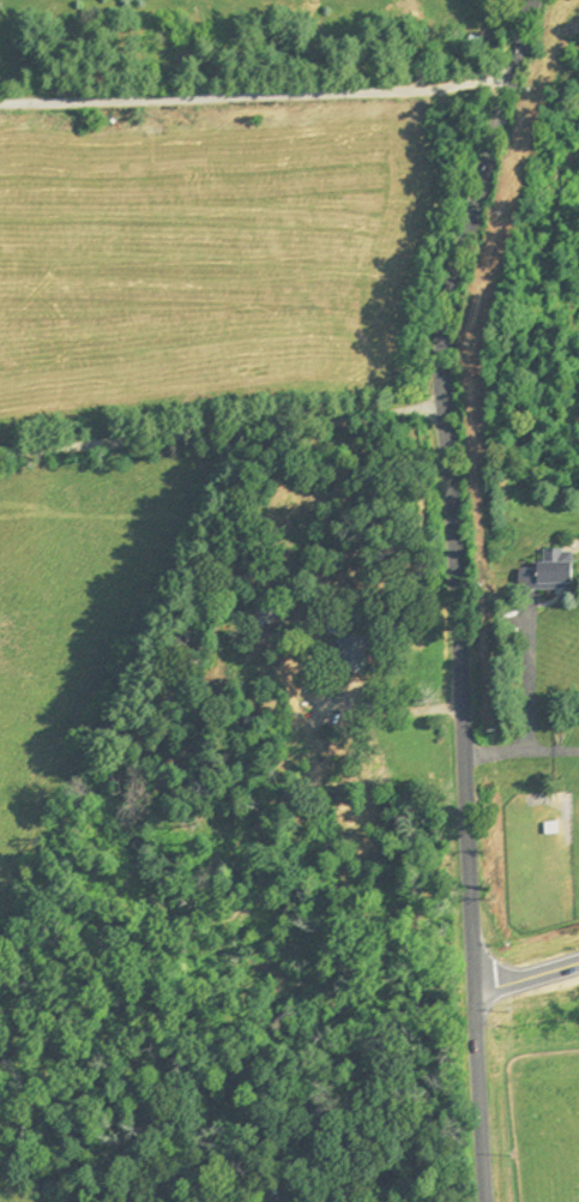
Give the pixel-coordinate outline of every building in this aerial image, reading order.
[(515,591),(572,589),(571,553),(562,553),(562,551),(542,551),(543,564),(535,564),(535,570),(515,570),(515,591)] [(369,639),(345,639),(345,675),(369,675),(369,639)]
